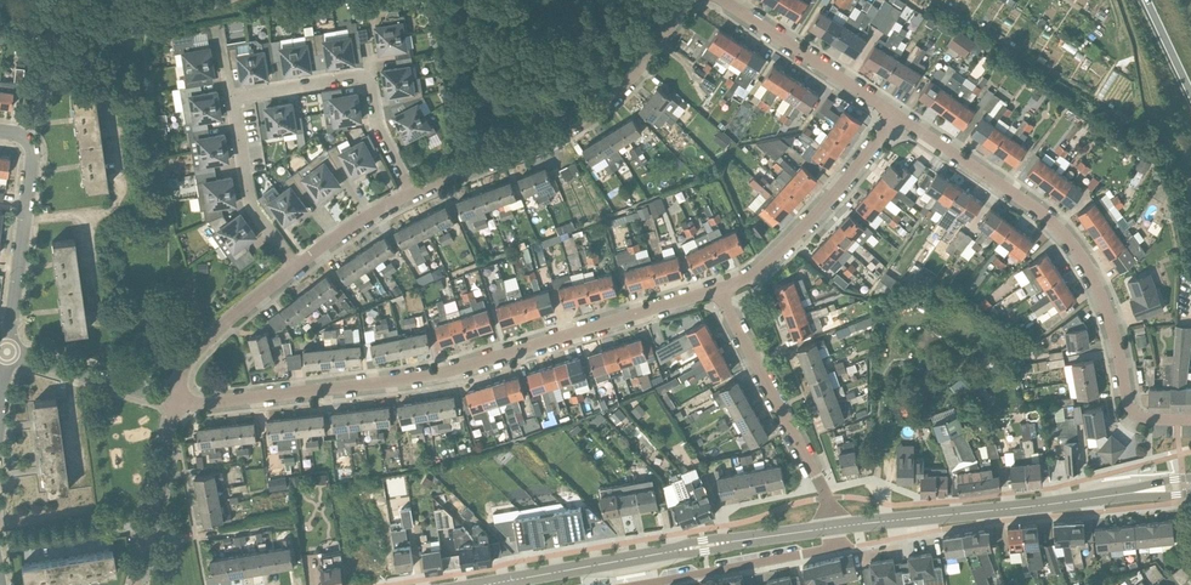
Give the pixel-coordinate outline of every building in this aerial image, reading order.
[(785,12),(793,0),(777,0),(774,5),(785,12)] [(785,12),(797,20),(802,22),(812,7),(816,0),(793,0),(785,12)] [(844,49),(872,4),(872,3),(868,0),(867,0),(855,20),(849,16),(844,24),(833,42),(844,49)] [(840,5),(845,8),(850,0),(843,0),(840,5)] [(870,23),(878,28),(892,5),(888,2),(885,0),(879,9),(874,17),(870,23)] [(900,10),(905,3),(905,2),(902,0),(895,0),(892,5),(900,10)] [(809,27),(821,35),(832,17),(838,7),(833,4),(827,14),(820,10),(809,27)] [(872,4),(844,49),(856,56),(867,39),(868,31),(865,28),(872,16),(874,17),(879,9),(872,4)] [(892,5),(878,28),(886,33),(900,10),(892,5)] [(378,40),(406,35),(408,35),(403,7),(385,10),(387,25),(376,27),(378,40)] [(361,9),(354,10),(355,15),(356,22),(363,21),(361,9)] [(919,10),(916,15),(922,19),(925,14),(919,10)] [(931,15),(926,22),(933,26),(937,19),(931,15)] [(821,35),(833,42),(844,24),(832,17),(821,35)] [(864,61),(876,69),(898,33),(903,25),(896,20),(891,28),(893,30),(886,41),(880,38),(875,44),(864,61)] [(947,34),(952,28),(941,21),(937,27),(947,34)] [(876,69),(887,76),(898,58),(903,51),(897,47),(907,30),(903,27),(899,34),(898,33),(876,69)] [(708,46),(720,54),(731,37),(719,29),(708,46)] [(957,30),(947,44),(964,56),(974,42),(957,30)] [(337,37),(341,65),(354,63),(352,48),(361,47),(358,32),(349,33),(350,35),(337,37)] [(972,40),(974,42),(975,42),(980,34),(978,32),(972,40)] [(328,67),(341,65),(337,37),(324,39),(323,33),(314,34),(317,54),(326,53),(328,67)] [(294,44),(298,72),(311,70),(309,55),(317,54),(314,34),(306,36),(307,42),(294,44)] [(184,65),(212,61),(209,48),(195,50),(193,35),(173,38),(176,54),(182,53),(184,65)] [(396,59),(411,57),(410,48),(408,48),(406,35),(378,40),(380,53),(395,50),(396,59)] [(716,60),(727,68),(731,61),(742,44),(731,37),(720,54),(716,60)] [(925,44),(931,48),(935,42),(929,38),(925,44)] [(249,41),(255,79),(268,77),(266,63),(274,61),(271,42),(262,43),(257,39),(249,41)] [(285,74),(298,72),(294,44),(281,46),(280,40),(271,42),(274,61),(283,60),(285,74)] [(242,81),(255,79),(249,41),(227,44),(229,56),(231,68),(240,67),(242,81)] [(967,53),(974,59),(982,48),(975,43),(967,53)] [(731,61),(742,68),(753,51),(742,44),(731,61)] [(898,83),(910,65),(917,54),(917,53),(921,47),(916,44),(905,62),(898,58),(887,76),(898,83)] [(921,47),(917,53),(923,56),(926,50),(921,47)] [(746,88),(754,76),(765,59),(753,51),(742,68),(739,74),(734,80),(746,88)] [(910,65),(898,83),(910,90),(926,66),(918,61),(922,57),(917,54),(910,65)] [(385,83),(413,78),(411,66),(413,65),(411,57),(396,59),(398,68),(383,70),(385,83)] [(993,61),(989,57),(983,64),(988,68),(993,61)] [(186,87),(201,85),(199,76),(214,74),(212,61),(184,65),(186,79),(185,79),(186,87)] [(13,82),(14,83),(22,84),(25,63),(16,62),(13,82)] [(708,72),(712,66),(707,63),(703,68),(708,72)] [(757,105),(762,108),(772,91),(785,72),(773,64),(762,82),(769,86),(757,105)] [(778,93),(785,97),(797,80),(785,72),(772,91),(762,108),(767,111),(778,93)] [(972,90),(951,119),(963,128),(975,111),(968,105),(976,94),(978,95),(988,80),(983,76),(977,85),(976,85),(972,90)] [(723,88),(728,91),(734,81),(730,77),(723,88)] [(403,102),(423,95),(422,90),(415,91),(413,78),(385,83),(388,96),(402,93),(403,101),(403,102)] [(709,95),(715,85),(705,78),(700,85),(709,95)] [(919,96),(930,104),(942,87),(931,79),(919,96)] [(779,118),(785,122),(795,106),(808,87),(797,80),(785,97),(790,101),(779,118)] [(11,107),(14,83),(13,82),(0,81),(0,106),(11,107)] [(734,81),(728,91),(732,94),(739,84),(734,81)] [(951,119),(972,90),(962,82),(953,95),(941,112),(951,119)] [(191,108),(219,104),(217,91),(202,93),(201,85),(186,87),(187,94),(189,94),(191,108)] [(658,87),(649,98),(663,110),(663,109),(670,115),(673,111),(679,104),(672,98),(658,87)] [(801,107),(808,112),(819,94),(808,87),(795,106),(785,122),(789,125),(801,107)] [(930,104),(941,112),(953,95),(942,87),(930,104)] [(331,111),(359,107),(357,94),(343,96),(341,89),(322,92),(323,100),(329,99),(331,111)] [(984,108),(994,94),(994,93),(988,89),(978,104),(984,108)] [(1037,100),(1041,96),(1035,92),(1032,97),(1037,100)] [(79,143),(101,140),(94,94),(72,98),(75,117),(73,117),(74,123),(74,124),(76,124),(79,143)] [(990,112),(1000,98),(994,94),(984,108),(989,111),(990,112)] [(395,116),(401,128),(424,116),(426,115),(420,103),(421,102),(419,97),(423,95),(403,102),(407,109),(395,116)] [(653,121),(663,110),(649,98),(639,110),(653,121)] [(846,129),(853,133),(861,122),(844,110),(840,116),(829,108),(834,102),(827,98),(820,109),(826,113),(837,121),(836,121),(846,129)] [(304,131),(301,116),(294,118),(292,103),(279,105),(284,133),(297,131),(297,133),(304,131)] [(1007,106),(1002,103),(989,121),(983,116),(971,133),(982,141),(994,124),(1003,112),(1007,106)] [(194,130),(208,128),(207,119),(221,117),(219,104),(191,108),(193,122),(192,122),(194,130)] [(271,135),(284,133),(279,105),(266,108),(268,122),(261,123),(264,138),(271,137),(271,135)] [(1003,112),(1003,113),(1008,116),(1012,110),(1007,106),(1003,112)] [(348,129),(347,122),(361,120),(359,107),(331,111),(333,124),(327,125),(328,132),(348,129)] [(820,109),(816,114),(822,118),(826,113),(820,109)] [(669,116),(676,121),(679,116),(673,111),(669,116)] [(424,116),(401,128),(407,139),(417,134),(420,141),(436,132),(433,125),(432,126),(426,115),(424,116)] [(673,125),(676,121),(669,116),(666,120),(673,125)] [(630,141),(642,133),(633,118),(620,125),(630,141)] [(993,149),(1004,157),(1022,131),(1024,128),(1028,122),(1024,119),(1011,136),(1005,132),(993,149)] [(829,132),(845,144),(853,133),(846,129),(836,121),(829,132)] [(1034,126),(1028,122),(1024,128),(1030,132),(1034,126)] [(1090,123),(1087,128),(1093,133),(1097,127),(1090,123)] [(982,141),(993,149),(1005,132),(994,124),(982,141)] [(617,148),(630,141),(620,125),(608,133),(617,148)] [(167,135),(166,126),(158,127),(159,136),(167,135)] [(804,131),(810,135),(813,130),(807,126),(804,131)] [(199,152),(226,147),(224,134),(210,137),(208,128),(194,130),(195,137),(196,137),(199,152)] [(815,139),(837,155),(845,144),(829,132),(828,133),(822,129),(815,139)] [(713,139),(725,148),(732,139),(720,130),(713,139)] [(810,143),(812,144),(803,156),(809,160),(820,170),(825,164),(829,166),(837,155),(815,139),(810,135),(804,131),(800,137),(810,144),(810,143)] [(1022,143),(1028,135),(1022,131),(1004,157),(1016,165),(1028,148),(1022,143)] [(605,156),(617,148),(608,133),(595,141),(605,156)] [(352,147),(364,170),(376,164),(369,151),(375,148),(368,134),(361,138),(363,141),(352,147)] [(780,156),(789,145),(781,138),(757,143),(776,160),(780,156)] [(101,140),(79,143),(81,162),(80,163),(81,170),(82,170),(85,189),(107,186),(101,140)] [(592,164),(605,156),(595,141),(583,149),(592,164)] [(346,163),(352,176),(364,170),(352,147),(340,152),(337,146),(328,150),(330,154),(338,167),(346,163)] [(635,149),(639,156),(644,153),(639,146),(635,149)] [(196,174),(216,171),(214,162),(228,160),(226,147),(199,152),(201,165),(195,166),(196,174)] [(1038,182),(1049,190),(1062,173),(1070,162),(1064,157),(1068,151),(1065,148),(1060,154),(1051,165),(1038,182)] [(634,159),(639,156),(635,149),(630,152),(634,159)] [(309,164),(313,169),(329,191),(340,184),(331,172),(338,167),(330,154),(322,160),(320,156),(309,164)] [(7,176),(9,157),(0,156),(0,175),(7,176)] [(641,159),(639,156),(634,159),(632,160),(636,167),(643,163),(641,159)] [(793,176),(808,190),(817,179),(802,165),(797,171),(783,158),(780,156),(776,160),(779,163),(782,165),(784,168),(789,172),(789,173),(793,176)] [(1027,173),(1038,182),(1051,165),(1040,157),(1027,173)] [(1135,169),(1145,174),(1151,163),(1141,158),(1135,169)] [(882,175),(899,189),(912,173),(917,176),(926,166),(917,159),(908,170),(904,166),(899,171),(891,164),(882,175)] [(610,164),(614,171),(619,168),(615,161),(610,164)] [(778,170),(782,165),(777,161),(773,165),(778,170)] [(1077,166),(1082,170),(1086,164),(1081,161),(1077,166)] [(568,167),(573,177),(580,173),(575,163),(568,167)] [(609,174),(614,171),(610,164),(605,167),(609,174)] [(1086,164),(1082,170),(1087,174),(1091,168),(1086,164)] [(547,187),(553,185),(545,167),(532,173),(545,203),(551,201),(548,194),(549,194),(547,187)] [(565,181),(573,177),(568,167),(560,170),(565,181)] [(784,186),(799,200),(808,190),(793,176),(789,173),(789,172),(784,168),(775,178),(784,186)] [(292,176),(304,192),(310,187),(318,199),(329,191),(313,169),(302,176),(299,171),(292,176)] [(1158,170),(1152,179),(1159,183),(1164,174),(1158,170)] [(206,195),(233,190),(231,177),(217,180),(216,171),(196,174),(197,183),(204,182),(206,195)] [(921,212),(925,215),(949,180),(937,172),(926,189),(933,194),(921,212)] [(539,206),(545,203),(532,173),(519,178),(526,194),(527,196),(532,194),(535,200),(537,199),(539,206)] [(1049,190),(1060,198),(1072,181),(1062,173),(1049,190)] [(915,202),(899,189),(882,175),(874,185),(890,199),(895,203),(900,197),(912,206),(915,202)] [(280,194),(296,216),(306,208),(298,196),(304,192),(292,176),(286,180),(291,187),(280,194)] [(799,200),(784,186),(775,178),(771,183),(763,176),(759,181),(772,193),(790,209),(799,200)] [(1092,190),(1099,181),(1094,176),(1086,186),(1092,190)] [(759,182),(754,177),(749,182),(767,198),(763,204),(762,203),(755,211),(759,214),(759,213),(773,226),(779,218),(781,220),(790,209),(772,193),(759,182)] [(943,201),(949,205),(960,187),(949,180),(925,215),(931,219),(943,201)] [(1072,181),(1060,198),(1071,206),(1084,190),(1072,181)] [(504,203),(504,204),(510,202),(517,200),(511,182),(497,186),(503,203),(504,203)] [(886,204),(890,199),(874,185),(865,196),(881,209),(892,218),(897,223),(902,218),(886,204)] [(496,206),(503,203),(497,186),(484,191),(491,209),(497,207),(496,206)] [(954,208),(937,235),(942,238),(955,219),(971,194),(960,187),(949,205),(954,208)] [(206,222),(207,222),(223,215),(223,214),(221,205),(236,203),(233,190),(206,195),(199,196),(201,210),(204,210),(206,222)] [(485,211),(491,209),(484,191),(471,196),(483,228),(489,226),(486,218),(487,218),(485,211)] [(285,223),(296,216),(280,194),(270,202),(264,194),(258,199),(271,216),(276,212),(285,223)] [(964,226),(969,218),(971,220),(983,202),(971,194),(955,219),(942,238),(948,242),(957,228),(956,227),(960,223),(964,226)] [(1112,199),(1115,204),(1121,200),(1118,195),(1112,199)] [(477,230),(483,228),(471,196),(457,201),(464,219),(469,217),(471,223),(474,222),(477,230)] [(872,220),(881,209),(865,196),(856,207),(872,220)] [(1078,213),(1086,225),(1103,213),(1109,208),(1101,197),(1078,213)] [(649,202),(649,203),(653,217),(654,219),(660,217),(659,214),(666,211),(662,198),(649,202)] [(1121,200),(1115,204),(1118,209),(1125,205),(1121,200)] [(1176,217),(1173,201),(1166,219),(1176,217)] [(641,220),(651,217),(647,203),(637,207),(641,220)] [(708,218),(714,216),(708,204),(705,206),(704,208),(708,218)] [(433,212),(441,227),(448,224),(449,226),(454,223),(446,206),(433,212)] [(512,208),(506,210),(509,219),(515,217),(512,208),(513,208),(512,208)] [(971,246),(976,250),(1002,216),(991,208),(978,224),(984,229),(971,246)] [(1086,225),(1094,236),(1111,224),(1106,217),(1113,213),(1109,208),(1103,213),(1086,225)] [(503,221),(509,219),(506,210),(500,212),(503,221)] [(434,231),(441,228),(441,227),(433,212),(420,219),(429,236),(435,233),(434,231)] [(714,216),(717,222),(722,220),(719,213),(714,216)] [(209,221),(224,242),(248,225),(241,214),(229,223),(223,215),(207,222),(209,221)] [(855,238),(865,228),(850,214),(840,224),(855,238)] [(626,220),(625,215),(606,221),(608,228),(627,222),(626,220)] [(717,222),(714,216),(708,218),(711,225),(717,222)] [(994,236),(1000,240),(1013,224),(1002,216),(976,250),(981,253),(994,236)] [(689,227),(695,224),(692,217),(686,220),(689,227)] [(894,227),(897,223),(892,218),(889,223),(894,227)] [(1128,222),(1130,226),(1136,222),(1133,218),(1128,222)] [(423,237),(424,238),(429,236),(420,219),(408,225),(416,241),(423,237)] [(684,230),(689,227),(686,220),(680,222),(684,230)] [(766,231),(759,222),(751,227),(759,237),(766,231)] [(568,232),(566,224),(559,226),(561,234),(568,232)] [(689,227),(693,234),(698,231),(695,224),(689,227)] [(846,248),(855,238),(840,224),(831,234),(846,248)] [(1000,240),(1011,249),(1023,233),(1013,224),(1000,240)] [(1094,236),(1102,246),(1119,234),(1111,224),(1094,236)] [(224,242),(229,249),(236,259),(248,250),(244,244),(256,235),(248,225),(224,242)] [(409,246),(418,264),(426,260),(424,255),(416,241),(408,225),(395,231),(403,247),(404,247),(405,248),(409,246)] [(903,236),(907,231),(901,226),(897,231),(903,236)] [(693,234),(689,227),(684,230),(687,236),(693,234)] [(720,260),(732,254),(723,235),(719,227),(708,233),(712,241),(711,241),(720,260)] [(1119,234),(1102,246),(1110,258),(1111,257),(1116,263),(1114,264),(1121,273),(1145,253),(1128,228),(1119,234)] [(723,235),(732,254),(744,248),(736,229),(723,235)] [(957,247),(966,234),(960,230),(951,243),(957,247)] [(445,235),(448,243),(450,242),(454,240),(450,232),(445,235)] [(559,235),(561,241),(570,238),(568,233),(559,235)] [(1011,249),(1022,257),(1034,241),(1023,233),(1011,249)] [(837,258),(846,248),(831,234),(822,244),(837,258)] [(956,249),(961,253),(972,238),(967,234),(957,247),(956,249)] [(443,246),(448,243),(445,235),(439,237),(443,246)] [(561,241),(559,235),(542,241),(544,246),(561,241)] [(390,257),(396,253),(385,237),(373,245),(383,259),(389,255),(390,257)] [(58,288),(80,285),(74,239),(51,242),(54,261),(53,262),(54,269),(55,269),(58,288)] [(708,265),(720,260),(711,241),(699,247),(708,265)] [(956,249),(957,247),(951,243),(946,249),(952,254),(956,249)] [(426,244),(420,247),(425,255),(430,252),(426,244)] [(837,258),(822,244),(812,254),(828,268),(829,266),(836,272),(843,264),(837,258)] [(376,263),(383,259),(373,245),(361,252),(372,269),(377,265),(376,263)] [(666,264),(670,278),(683,275),(676,247),(662,251),(666,264)] [(695,271),(708,265),(699,247),(686,253),(695,271)] [(631,289),(644,285),(637,259),(635,251),(629,253),(629,251),(616,254),(619,263),(623,262),(631,289)] [(657,282),(670,278),(666,264),(662,251),(650,254),(650,255),(650,256),(657,282)] [(367,272),(372,269),(361,252),(349,260),(359,275),(366,270),(367,272)] [(1030,280),(1054,264),(1046,253),(1022,269),(1030,280)] [(644,285),(657,282),(650,256),(637,259),(644,285)] [(993,262),(997,266),(1002,260),(997,257),(993,262)] [(363,281),(359,275),(349,260),(338,268),(348,284),(355,280),(358,286),(359,285),(364,292),(369,289),(363,281)] [(1002,260),(997,266),(1002,270),(1007,264),(1002,260)] [(387,266),(392,273),(397,270),(392,262),(387,266)] [(848,268),(853,273),(857,268),(852,263),(848,268)] [(206,264),(197,264),(197,272),(206,272),(206,264)] [(1061,276),(1054,264),(1030,280),(1038,292),(1044,287),(1061,276)] [(387,277),(392,273),(387,266),(382,269),(387,277)] [(849,277),(853,273),(848,268),(844,272),(849,277)] [(992,273),(997,277),(1001,272),(996,268),(992,273)] [(915,279),(922,284),(928,275),(920,270),(915,279)] [(431,271),(424,274),(428,282),(434,280),(431,271)] [(535,293),(541,313),(555,309),(549,289),(541,291),(535,271),(529,273),(531,280),(535,293)] [(598,276),(603,296),(617,293),(612,273),(598,276)] [(886,273),(881,280),(893,288),(898,280),(886,273)] [(1138,318),(1164,308),(1151,273),(1128,281),(1134,298),(1131,299),(1138,318)] [(833,279),(844,289),(849,283),(838,274),(833,279)] [(338,289),(327,275),(316,284),(326,298),(331,304),(338,298),(335,294),(339,291),(338,289)] [(941,275),(936,281),(943,287),(947,280),(941,275)] [(590,300),(603,296),(598,276),(585,279),(590,300)] [(820,286),(825,281),(821,276),(816,282),(820,286)] [(1052,298),(1069,287),(1061,276),(1044,287),(1052,298)] [(493,292),(503,325),(516,321),(507,291),(503,279),(502,277),(497,279),(499,286),(493,292)] [(363,281),(369,289),(374,286),(369,278),(363,281)] [(577,303),(590,300),(585,279),(572,283),(577,303)] [(780,301),(805,291),(801,279),(795,281),(794,280),(775,287),(780,301)] [(825,281),(820,286),(824,290),(829,285),(825,281)] [(564,306),(577,303),(572,283),(559,286),(564,306)] [(320,303),(326,298),(316,284),(305,293),(316,308),(321,304),(320,303)] [(80,285),(58,288),(61,307),(59,307),(60,314),(62,314),(64,333),(87,330),(80,285)] [(401,292),(397,286),(391,291),(395,296),(401,292)] [(1041,323),(1043,325),(1047,330),(1075,309),(1071,302),(1077,299),(1069,287),(1052,298),(1060,310),(1058,311),(1041,323)] [(516,321),(529,317),(519,288),(507,291),(516,321)] [(529,317),(541,313),(535,293),(523,297),(520,288),(519,288),(529,317)] [(477,321),(480,332),(494,328),(487,308),(486,309),(484,300),(477,302),(474,290),(468,292),(470,298),(475,312),(474,313),(477,321)] [(785,313),(804,306),(802,299),(809,297),(807,291),(805,291),(780,301),(785,313)] [(470,298),(468,292),(462,294),(464,300),(470,298)] [(311,312),(316,308),(305,293),(293,301),(304,315),(310,310),(311,312)] [(983,313),(985,311),(993,305),(987,297),(976,306),(983,313)] [(455,340),(468,336),(462,317),(459,309),(452,311),(450,305),(448,298),(442,300),(449,323),(455,340)] [(442,344),(455,340),(449,323),(442,300),(437,301),(441,315),(433,318),(442,344)] [(298,319),(304,315),(293,301),(282,310),(294,325),(299,321),(298,319)] [(342,304),(347,311),(351,307),(346,301),(342,304)] [(785,313),(789,326),(808,319),(822,313),(829,311),(827,306),(820,308),(817,309),(806,313),(804,306),(785,313)] [(468,336),(480,332),(477,321),(474,313),(462,316),(459,309),(462,317),(468,336)] [(282,328),(288,324),(279,312),(274,316),(282,328)] [(1003,315),(1006,321),(1012,317),(1009,312),(1003,315)] [(323,316),(326,323),(332,320),(328,313),(323,316)] [(1065,330),(1068,348),(1089,344),(1086,327),(1082,328),(1079,323),(1082,321),(1077,314),(1062,325),(1065,330)] [(277,332),(282,328),(274,316),(268,321),(277,332)] [(321,326),(326,323),(323,316),(317,319),(321,326)] [(415,316),(409,317),(411,327),(417,325),(415,316)] [(872,324),(872,316),(855,323),(857,330),(872,324)] [(409,317),(403,318),(405,328),(411,327),(409,317)] [(794,339),(814,331),(808,319),(789,326),(794,339)] [(303,326),(307,332),(313,327),(309,322),(303,326)] [(389,357),(402,354),(397,330),(390,331),(388,322),(381,324),(389,357)] [(663,361),(664,360),(671,357),(682,351),(694,344),(712,334),(705,322),(687,332),(668,342),(656,349),(663,361)] [(838,338),(851,333),(850,332),(857,330),(854,323),(848,325),(848,326),(836,331),(838,338)] [(375,360),(389,357),(381,324),(376,325),(373,326),(376,340),(371,341),(375,360)] [(1186,378),(1187,371),(1190,342),(1190,326),(1176,325),(1173,362),(1172,377),(1186,378)] [(346,346),(348,363),(362,361),(360,342),(354,343),(353,328),(344,329),(346,346)] [(334,364),(348,363),(346,346),(338,346),(336,329),(330,330),(334,364)] [(413,334),(416,351),(430,348),(426,329),(420,331),(421,332),(413,334)] [(320,366),(334,364),(330,330),(325,330),(325,337),(326,348),(318,348),(320,366)] [(402,354),(416,351),(413,334),(399,337),(398,330),(397,330),(402,354)] [(270,346),(271,347),(282,343),(280,336),(270,339),(268,332),(250,337),(254,351),(270,346)] [(697,349),(700,356),(718,346),(712,334),(694,344),(682,351),(671,357),(674,362),(683,357),(684,359),(694,353),(693,351),(697,349)] [(1138,347),(1148,345),(1145,334),(1136,336),(1138,347)] [(656,359),(655,355),(651,344),(644,346),(641,338),(628,342),(633,360),(640,383),(641,383),(643,388),(652,386),(648,372),(644,374),(640,360),(647,358),(649,362),(656,359)] [(803,364),(823,357),(819,348),(827,345),(824,339),(798,349),(803,364)] [(620,363),(621,366),(628,364),(635,384),(640,383),(633,360),(628,342),(615,346),(620,363)] [(270,346),(254,351),(258,365),(276,360),(274,353),(273,354),(271,347),(270,346)] [(609,370),(611,377),(624,374),(621,366),(620,363),(615,346),(602,350),(609,370)] [(706,368),(725,357),(718,346),(700,356),(704,363),(679,376),(682,381),(688,378),(706,368)] [(306,367),(320,366),(318,348),(312,349),(312,348),(304,348),(306,367)] [(609,370),(602,350),(589,354),(595,374),(597,382),(611,377),(609,370)] [(1048,361),(1064,358),(1063,351),(1047,353),(1048,361)] [(294,355),(295,368),(302,367),(301,354),(294,355)] [(288,369),(295,368),(294,355),(287,355),(288,369)] [(575,387),(588,383),(580,357),(567,361),(575,387)] [(710,373),(714,380),(732,370),(725,357),(706,368),(688,378),(691,383),(710,373)] [(809,379),(828,372),(823,357),(803,364),(809,379)] [(1064,358),(1048,361),(1050,368),(1065,365),(1064,358)] [(1074,380),(1095,376),(1093,360),(1071,364),(1074,380)] [(562,391),(575,387),(567,361),(554,365),(560,385),(562,391)] [(837,369),(845,366),(843,361),(835,364),(837,369)] [(1161,409),(1171,409),(1172,388),(1172,377),(1173,362),(1163,362),(1163,388),(1163,398),(1161,398),(1161,409)] [(855,363),(850,365),(846,367),(848,371),(849,374),(856,371),(858,371),(856,367),(855,363)] [(561,412),(553,387),(560,385),(554,365),(542,369),(555,409),(556,414),(561,412)] [(1154,384),(1155,366),(1146,365),(1146,384),(1154,384)] [(845,366),(837,369),(839,374),(847,371),(845,366)] [(555,414),(556,414),(555,409),(542,369),(528,373),(534,393),(542,390),(548,411),(554,409),(555,414)] [(815,395),(834,387),(828,372),(809,379),(815,395)] [(651,380),(653,385),(663,381),(661,375),(651,380)] [(517,398),(525,396),(519,376),(505,380),(512,402),(520,426),(525,424),(517,398)] [(1074,380),(1077,397),(1099,393),(1095,376),(1074,380)] [(1171,409),(1187,409),(1189,378),(1186,378),(1172,377),(1172,388),(1171,409)] [(520,426),(512,402),(505,380),(493,384),(499,404),(506,401),(507,405),(505,408),(512,431),(521,428),(520,426)] [(713,393),(721,407),(721,408),(726,404),(727,404),(745,394),(737,380),(713,393)] [(673,392),(685,386),(683,381),(680,383),(671,388),(673,392)] [(501,411),(499,404),(493,384),(480,388),(486,407),(489,415),(501,411)] [(983,403),(992,395),(982,384),(976,395),(983,403)] [(820,410),(840,403),(834,387),(815,395),(820,410)] [(489,415),(486,407),(480,388),(467,392),(468,397),(463,398),(462,397),(467,413),(480,408),(486,430),(487,429),(493,428),(491,421),(489,415)] [(1149,409),(1161,409),(1161,398),(1163,398),(1163,388),(1150,388),(1149,409)] [(856,396),(854,391),(846,394),(848,399),(856,396)] [(577,394),(579,401),(585,399),(583,393),(577,394)] [(573,403),(579,401),(577,394),(571,396),(573,403)] [(745,394),(727,404),(728,405),(731,411),(735,418),(753,408),(745,394)] [(443,415),(457,413),(454,396),(440,398),(443,415)] [(1059,407),(1075,405),(1074,397),(1058,399),(1059,407)] [(429,418),(443,415),(440,398),(426,401),(429,418)] [(40,447),(62,444),(55,399),(33,402),(36,421),(34,421),(35,428),(37,428),(40,447)] [(604,399),(599,401),(602,409),(608,407),(604,399)] [(415,420),(429,418),(426,401),(412,403),(415,420)] [(416,427),(415,420),(412,403),(398,405),(401,423),(403,430),(411,428),(416,427)] [(826,425),(845,418),(853,416),(850,409),(843,412),(840,403),(820,410),(826,425)] [(646,412),(639,404),(632,410),(639,418),(646,412)] [(717,408),(715,405),(699,414),(697,411),(688,416),(692,422),(717,408)] [(1075,418),(1064,419),(1057,420),(1057,426),(1050,426),(1051,434),(1058,434),(1058,437),(1068,436),(1068,442),(1064,442),(1065,458),(1066,470),(1080,469),(1079,455),(1080,455),(1078,423),(1084,422),(1081,405),(1074,406),(1075,418)] [(377,426),(391,424),(389,406),(375,408),(377,426)] [(887,406),(887,413),(900,413),(900,416),(913,416),(913,406),(901,406),(887,406)] [(1041,408),(1041,414),(1056,413),(1055,406),(1041,408)] [(627,416),(619,407),(609,416),(617,424),(627,416)] [(1100,447),(1097,450),(1112,462),(1125,446),(1111,435),(1109,438),(1105,435),(1105,431),(1101,407),(1083,411),(1087,435),(1096,434),(1098,445),(1100,447)] [(378,433),(377,426),(375,408),(361,410),(363,427),(370,426),(371,435),(372,434),(373,443),(380,442),(378,433)] [(743,432),(761,422),(753,408),(735,418),(743,432)] [(868,414),(866,409),(856,413),(857,418),(868,414)] [(347,411),(351,445),(357,444),(356,436),(359,436),(358,428),(363,427),(361,410),(347,411)] [(674,413),(678,422),(685,418),(681,410),(674,413)] [(337,430),(340,455),(341,455),(346,455),(346,456),(352,455),(351,445),(347,411),(333,413),(335,431),(337,430)] [(606,418),(600,412),(587,423),(593,429),(606,418)] [(311,433),(325,431),(323,414),(309,416),(311,433)] [(952,494),(960,494),(984,490),(980,467),(973,451),(958,415),(935,424),(949,465),(949,474),(952,494)] [(297,435),(311,433),(309,416),(295,417),(297,435)] [(299,451),(297,435),(295,417),(281,419),(283,436),(284,436),(285,444),(285,453),(292,452),(299,451)] [(720,426),(727,422),(725,418),(724,419),(718,422),(720,426)] [(284,436),(283,436),(281,419),(267,421),(269,438),(277,437),(277,439),(278,439),(279,444),(285,444),(284,436)] [(496,420),(491,421),(493,428),(494,432),(500,430),(497,423),(496,420)] [(1032,421),(1023,422),(1024,439),(1033,439),(1032,421)] [(242,441),(256,440),(254,422),(240,424),(242,441)] [(444,423),(446,436),(452,435),(451,422),(444,423)] [(727,422),(720,426),(723,432),(730,428),(727,422)] [(751,447),(751,446),(769,437),(761,422),(743,432),(748,441),(741,445),(745,450),(751,447)] [(228,442),(242,441),(240,424),(226,425),(228,442)] [(229,450),(228,442),(226,425),(212,427),(216,461),(223,460),(222,451),(229,450)] [(581,428),(578,425),(570,431),(573,434),(581,428)] [(417,427),(419,437),(420,443),(425,442),(423,426),(417,427)] [(210,461),(216,461),(212,427),(198,429),(200,448),(202,448),(203,454),(210,453),(210,461)] [(1024,448),(1028,484),(1043,483),(1040,459),(1032,460),(1031,452),(1034,452),(1033,441),(1030,439),(1023,440),(1024,448)] [(859,468),(857,457),(854,441),(837,444),(843,472),(859,468)] [(980,467),(984,490),(1001,487),(999,473),(993,474),(990,458),(998,456),(994,443),(985,445),(987,456),(982,457),(979,449),(973,451),(980,467)] [(62,444),(40,447),(43,467),(41,467),(42,474),(44,474),(46,493),(68,490),(62,444)] [(1013,486),(1028,484),(1024,448),(1013,449),(1015,462),(1011,462),(1013,486)] [(897,482),(914,482),(914,459),(914,455),(897,455),(897,482)] [(765,467),(769,487),(785,484),(779,456),(774,457),(776,464),(765,467)] [(284,457),(285,465),(294,464),(294,457),(284,457)] [(914,459),(914,482),(921,482),(921,494),(948,494),(948,470),(924,470),(924,459),(914,459)] [(754,490),(769,487),(765,467),(749,470),(754,490)] [(722,497),(738,494),(733,473),(724,475),(722,468),(716,469),(722,497)] [(738,494),(754,490),(749,470),(733,473),(738,494)] [(198,493),(219,489),(217,479),(225,478),(224,472),(195,477),(198,493)] [(316,473),(316,483),(326,484),(326,474),(316,473)] [(298,475),(291,477),(293,486),(301,484),(298,475)] [(426,476),(422,483),(429,487),(433,480),(426,476)] [(683,477),(699,520),(715,514),(702,476),(693,480),(693,482),(686,484),(683,476),(683,477)] [(684,525),(699,520),(683,477),(673,480),(673,482),(664,486),(668,505),(676,504),(684,525)] [(635,482),(640,508),(658,505),(653,479),(635,482)] [(621,512),(640,508),(635,482),(612,486),(617,491),(621,512)] [(605,515),(621,512),(617,491),(612,486),(601,488),(602,494),(601,494),(605,515)] [(201,509),(221,505),(219,489),(198,493),(201,509)] [(230,498),(231,503),(239,502),(249,500),(248,495),(230,498)] [(204,525),(232,520),(231,513),(223,515),(221,505),(201,509),(204,525)] [(581,506),(568,509),(573,537),(586,535),(584,522),(601,518),(589,506),(581,507),(581,506)] [(414,524),(411,507),(401,509),(404,526),(414,524)] [(438,528),(454,526),(452,515),(444,507),(435,508),(438,528)] [(462,513),(468,519),(474,513),(468,507),(462,513)] [(389,510),(396,556),(397,568),(413,566),(414,566),(410,541),(408,541),(406,529),(402,529),(399,509),(389,510)] [(573,537),(568,509),(555,511),(555,512),(548,513),(550,528),(557,526),(560,540),(573,537)] [(540,513),(527,516),(532,544),(545,542),(543,529),(550,528),(548,513),(540,514),(540,513)] [(517,533),(519,547),(532,544),(527,516),(514,518),(514,519),(495,522),(507,535),(517,533)] [(1182,528),(1173,529),(1172,520),(1160,522),(1162,543),(1175,541),(1175,540),(1183,540),(1182,528)] [(1088,541),(1085,541),(1084,521),(1070,522),(1070,541),(1074,560),(1075,563),(1083,561),(1080,548),(1089,547),(1088,541)] [(1149,544),(1162,543),(1160,522),(1160,521),(1147,523),(1149,544)] [(1066,562),(1074,560),(1070,541),(1070,522),(1054,523),(1055,544),(1062,543),(1066,562)] [(1136,545),(1149,544),(1147,523),(1146,523),(1134,524),(1136,545)] [(480,541),(474,542),(477,564),(493,562),(488,532),(480,524),(473,526),(474,534),(479,533),(480,541)] [(1062,572),(1055,556),(1052,544),(1039,545),(1037,524),(1023,525),(1026,548),(1030,570),(1031,570),(1032,573),(1033,575),(1035,579),(1039,577),(1036,566),(1048,564),(1052,574),(1062,572)] [(1124,547),(1136,545),(1134,524),(1121,526),(1124,547)] [(1025,571),(1030,570),(1026,548),(1023,525),(1008,527),(1010,549),(1020,548),(1025,571)] [(463,567),(477,564),(474,542),(474,539),(466,529),(464,526),(462,527),(455,528),(457,546),(459,545),(463,567)] [(1110,548),(1124,547),(1121,526),(1107,527),(1110,548)] [(1097,550),(1110,548),(1107,527),(1107,528),(1095,529),(1097,550)] [(992,548),(989,529),(963,533),(967,557),(967,558),(968,558),(978,584),(990,584),(987,576),(996,573),(987,549),(992,548)] [(958,560),(967,558),(967,557),(963,533),(943,536),(947,558),(952,557),(951,554),(957,554),(958,560)] [(275,548),(278,568),(294,566),(289,537),(284,538),(285,547),(275,548)] [(430,541),(422,542),(426,573),(444,570),(440,548),(431,549),(430,541)] [(353,544),(346,545),(349,564),(355,562),(357,575),(371,572),(367,548),(354,550),(353,544)] [(262,571),(278,568),(275,548),(259,551),(262,571)] [(67,557),(70,579),(89,576),(90,578),(96,577),(97,577),(97,575),(116,572),(112,550),(67,557)] [(214,579),(230,576),(227,556),(217,558),(216,550),(209,551),(214,579)] [(246,574),(262,571),(259,551),(243,554),(246,574)] [(921,554),(925,584),(945,581),(941,556),(933,557),(932,552),(921,554)] [(324,580),(325,582),(326,582),(326,584),(347,584),(341,553),(322,556),(324,566),(322,566),(324,580)] [(230,576),(246,574),(243,554),(227,556),(230,576)] [(829,584),(859,577),(853,554),(823,561),(829,584)] [(925,584),(921,554),(909,556),(910,561),(902,562),(906,584),(917,584),(925,584)] [(67,557),(21,565),(24,581),(24,584),(35,584),(44,584),(45,584),(50,584),(51,584),(51,582),(70,579),(67,557)] [(902,562),(895,564),(894,558),(882,560),(886,584),(906,584),(902,562)] [(882,560),(871,562),(872,567),(864,569),(866,584),(886,584),(882,560)] [(829,584),(823,561),(804,566),(808,584),(829,584)] [(1138,567),(1136,561),(1129,563),(1131,569),(1138,567)] [(1190,577),(1190,574),(1183,564),(1177,569),(1187,581),(1190,577)] [(1187,581),(1177,569),(1172,574),(1181,584),(1187,581)] [(1172,574),(1166,578),(1171,584),(1181,584),(1172,574)] [(743,575),(729,577),(719,579),(720,584),(744,584),(743,575)] [(780,584),(801,584),(799,579),(792,581),(791,575),(779,578),(780,584)] [(1166,578),(1164,576),(1152,584),(1171,584),(1166,578)]
